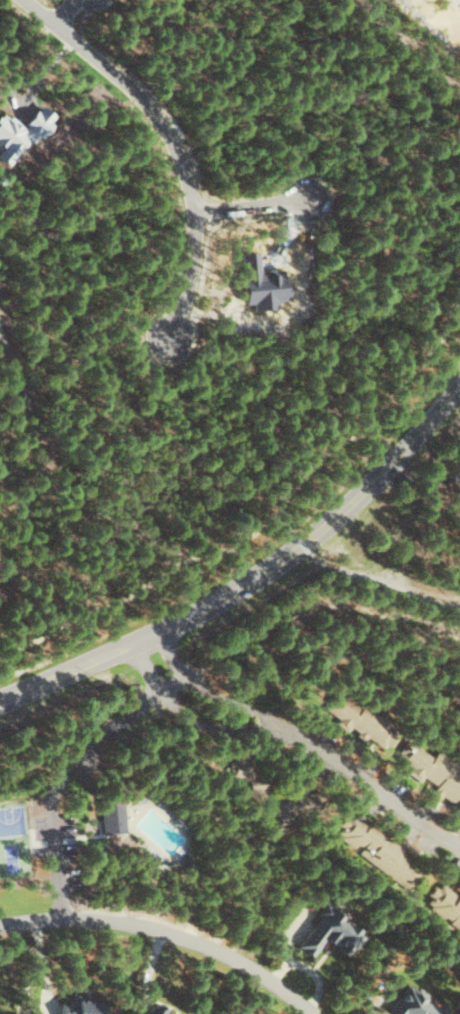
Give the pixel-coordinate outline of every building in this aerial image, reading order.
[(6,166),(26,139),(35,145),(55,117),(40,106),(23,128),(1,111),(0,113),(0,161),(6,166)] [(325,709),(338,717),(335,722),(348,731),(350,728),(367,738),(368,736),(387,749),(400,730),(337,690),(325,709)] [(433,757),(408,740),(396,757),(411,767),(408,772),(419,780),(422,775),(437,785),(432,792),(441,798),(443,795),(453,802),(455,798),(459,802),(459,765),(438,750),(433,757)] [(231,777),(243,777),(243,793),(257,793),(257,755),(231,755),(231,777)] [(125,832),(124,799),(101,800),(102,833),(125,832)] [(410,888),(420,874),(408,866),(414,857),(347,813),(334,833),(358,849),(355,853),(410,888)] [(438,879),(428,894),(433,898),(427,907),(459,929),(459,893),(438,879)] [(298,946),(312,956),(325,939),(349,956),(366,934),(324,904),(317,913),(320,915),(298,946)] [(396,1013),(448,1013),(449,1012),(428,998),(429,996),(409,982),(390,1010),(396,1013)] [(106,997),(73,995),(73,1000),(61,1000),(60,1013),(106,1013),(106,997)] [(166,1008),(149,1005),(147,1013),(165,1013),(166,1008)]
